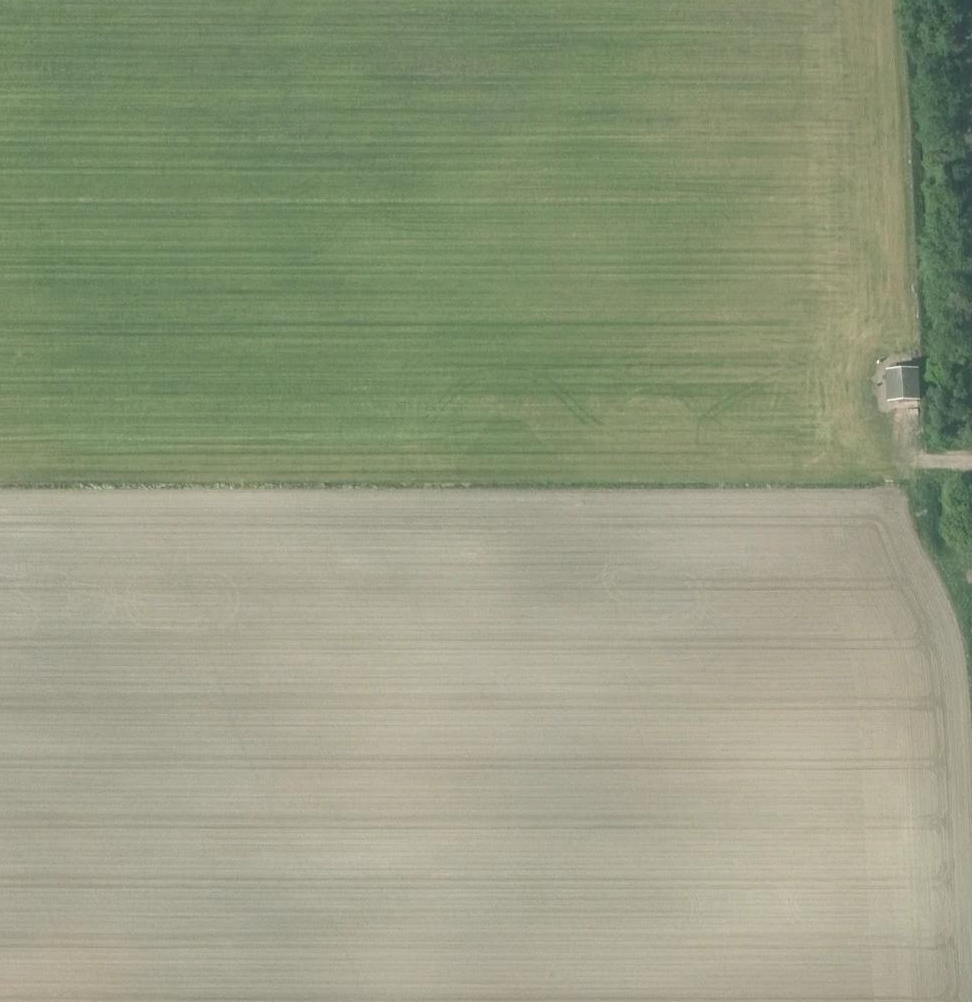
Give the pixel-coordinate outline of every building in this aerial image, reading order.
[(886,376),(887,407),(916,407),(915,375),(886,376)]
